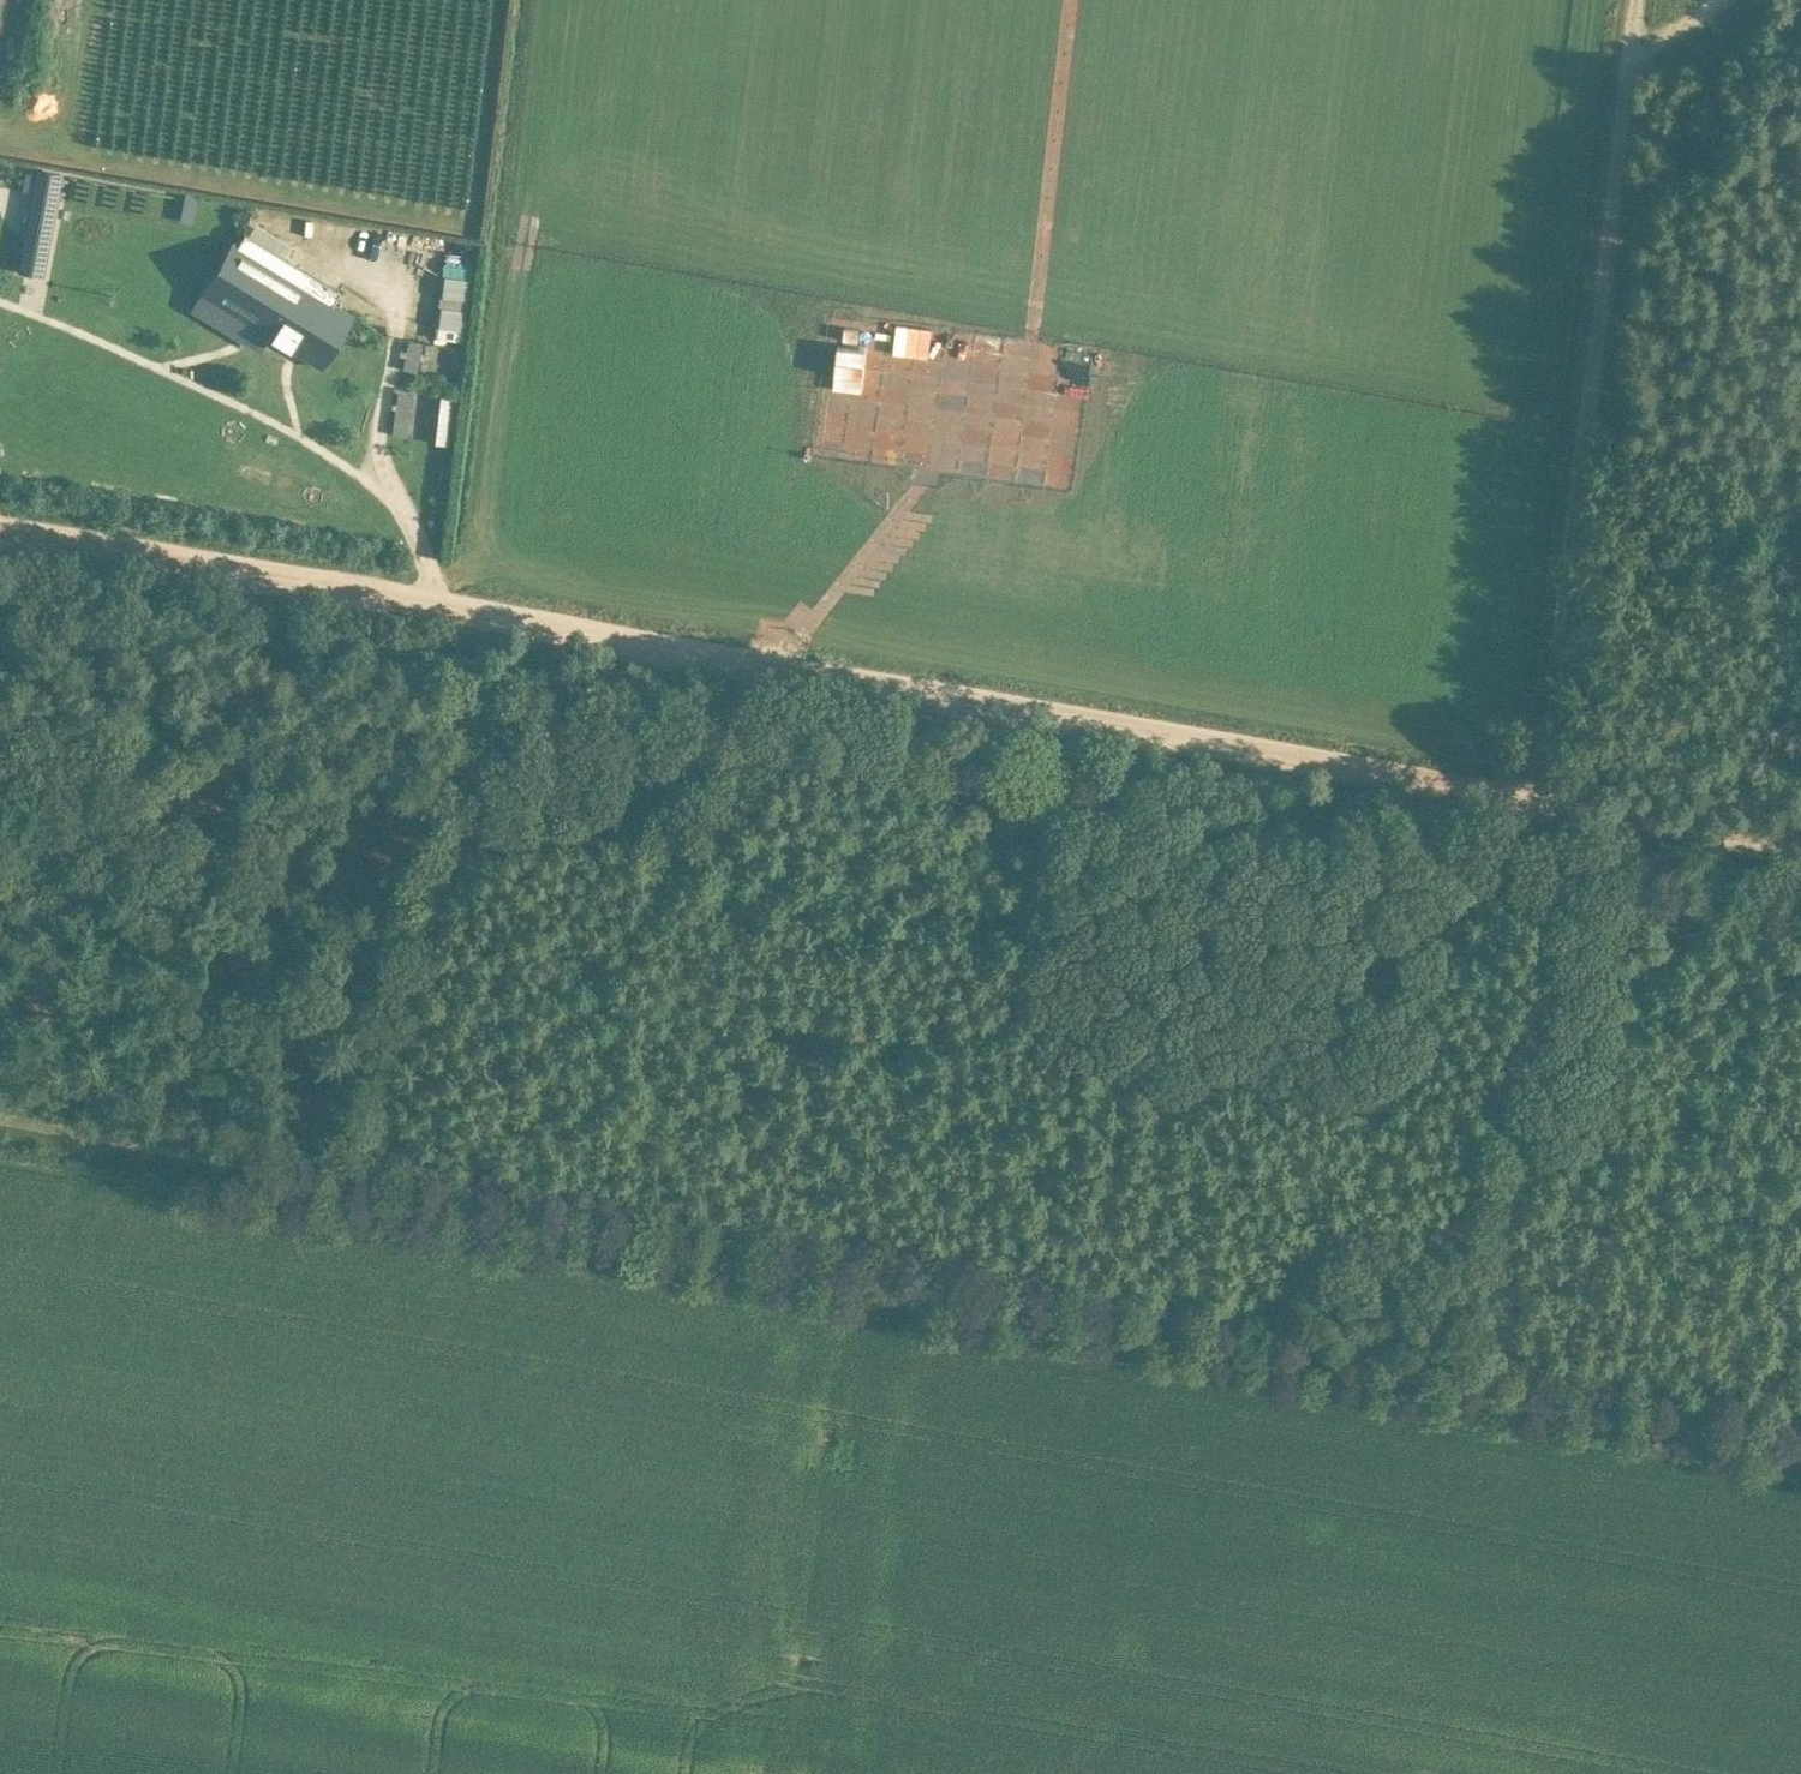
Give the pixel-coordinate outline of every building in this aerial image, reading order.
[(63,173),(37,169),(28,221),(53,225),(63,173)] [(185,192),(179,220),(191,222),(196,194),(185,192)] [(28,221),(18,271),(44,276),(53,225),(28,221)] [(229,244),(195,296),(314,372),(348,320),(327,307),(334,297),(241,237),(234,248),(229,244)] [(469,238),(446,237),(444,269),(468,270),(469,238)] [(460,341),(463,330),(439,324),(436,335),(460,341)] [(419,371),(421,340),(406,339),(403,370),(419,371)] [(427,373),(463,375),(464,344),(423,342),(422,364),(427,364),(427,373)] [(408,435),(414,388),(399,386),(393,433),(408,435)]
